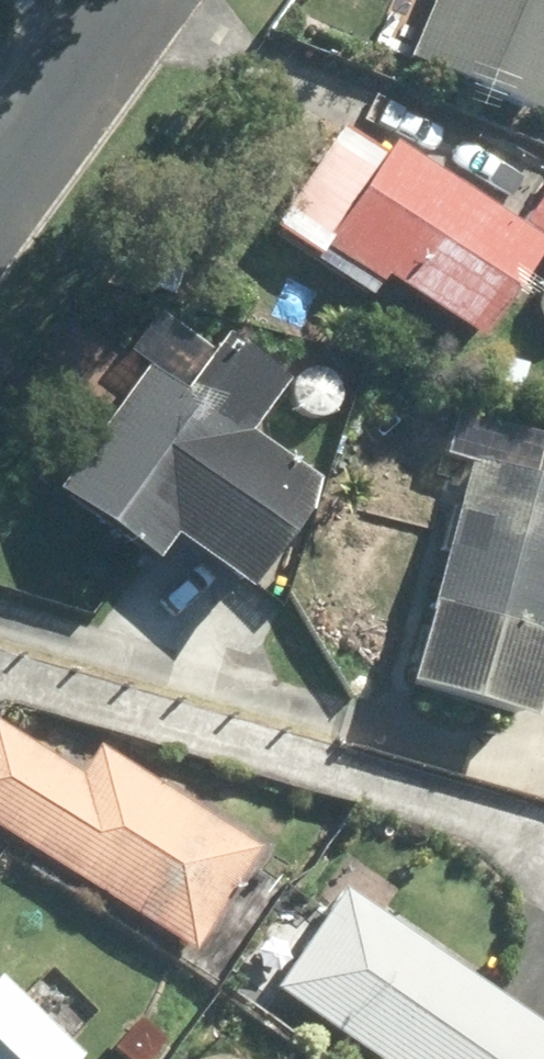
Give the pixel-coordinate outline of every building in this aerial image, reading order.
[(410,55),(541,109),(543,102),(543,0),(433,0),(410,55)] [(383,275),(478,335),(540,239),(391,144),(316,259),(370,295),(383,275)] [(543,231),(543,193),(526,219),(543,231)] [(148,364),(58,485),(155,557),(246,432),(195,394),(222,357),(156,309),(127,349),(148,364)] [(470,459),(409,677),(533,712),(543,672),(543,480),(470,459)] [(264,484),(233,568),(287,589),(317,505),(264,484)] [(193,949),(256,846),(97,748),(79,778),(0,729),(0,830),(193,949)] [(276,986),(382,1058),(506,1058),(533,1020),(343,888),(276,986)] [(78,1056),(0,981),(0,1058),(75,1058),(78,1056)] [(131,1058),(149,1058),(162,1041),(135,1019),(114,1045),(131,1058)] [(506,1058),(543,1058),(543,1028),(533,1020),(506,1058)]
